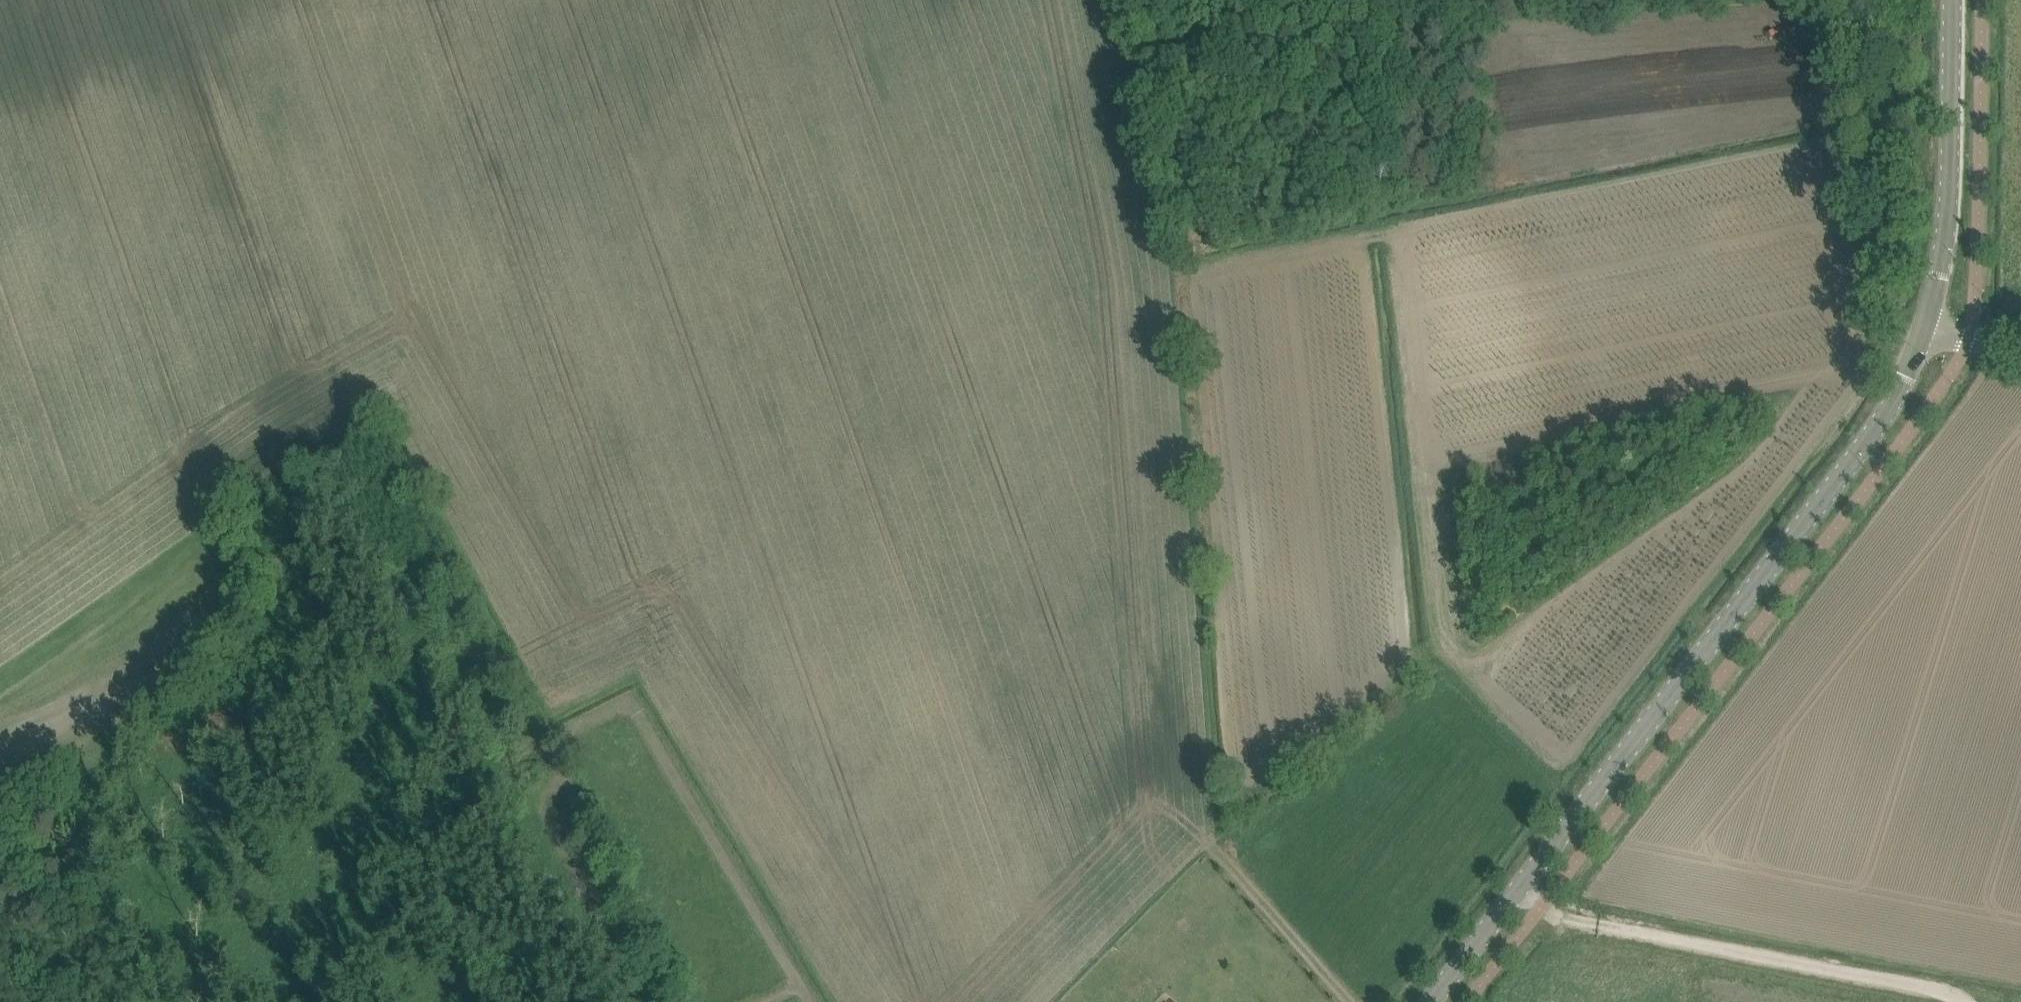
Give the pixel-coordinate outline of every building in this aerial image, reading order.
[(1251,955),(1255,951),(1258,954),(1264,949),(1257,941),(1247,950),(1251,955)] [(1187,999),(1198,987),(1191,981),(1181,993),(1187,999)] [(1218,990),(1209,1001),(1210,1001),(1220,1001),(1225,996),(1218,990)]
